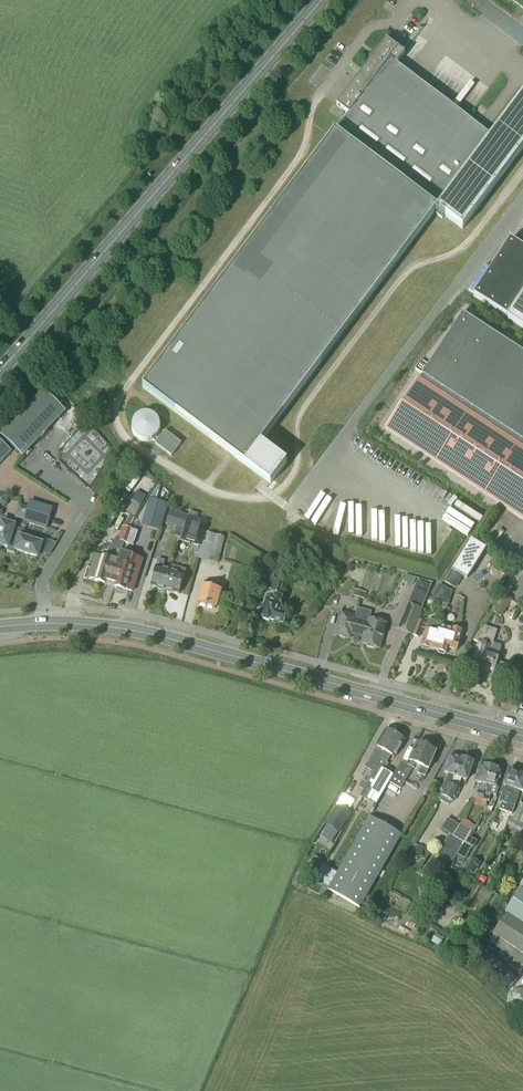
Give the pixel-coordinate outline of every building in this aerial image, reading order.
[(260,443),(436,210),(462,229),(522,148),(522,94),(491,137),(389,60),(398,49),(386,40),(373,56),(371,55),(367,60),(370,61),(336,106),(348,114),(142,387),(271,485),(287,463),(260,443)] [(510,240),(473,297),(522,329),(522,249),(510,240)] [(462,313),(428,365),(421,360),(415,370),(422,375),(386,429),(522,518),(522,353),(462,313)] [(0,436),(22,457),(65,412),(42,391),(0,436)] [(140,430),(145,433),(152,425),(148,421),(140,430)] [(155,444),(171,457),(181,444),(165,432),(155,444)] [(12,452),(0,442),(0,465),(12,452)] [(160,531),(168,505),(149,499),(141,526),(160,531)] [(129,500),(123,511),(135,517),(141,506),(129,500)] [(52,508),(30,501),(28,509),(24,520),(24,523),(46,529),(52,508)] [(19,507),(16,517),(24,520),(28,509),(19,507)] [(170,511),(165,524),(176,527),(173,536),(182,538),(188,518),(188,516),(170,511)] [(200,547),(207,524),(188,518),(182,538),(181,541),(200,547)] [(1,522),(0,525),(0,547),(1,548),(2,546),(8,548),(12,535),(15,526),(1,522)] [(112,584),(121,554),(124,543),(125,543),(129,529),(122,527),(118,540),(115,540),(112,551),(109,550),(106,558),(98,556),(91,580),(95,581),(95,582),(105,585),(106,582),(112,584)] [(129,529),(125,543),(130,544),(133,545),(137,532),(135,531),(129,529)] [(218,564),(225,538),(205,533),(198,559),(218,564)] [(19,537),(12,535),(8,548),(7,552),(14,554),(15,551),(37,558),(42,544),(19,537)] [(451,571),(444,581),(456,589),(463,578),(468,581),(486,552),(470,542),(451,571)] [(121,554),(112,584),(116,585),(115,588),(117,588),(117,589),(117,591),(119,592),(121,592),(123,591),(123,590),(125,591),(125,590),(129,591),(133,592),(143,561),(139,559),(127,556),(121,554)] [(155,569),(151,586),(157,587),(158,590),(162,591),(164,590),(166,590),(170,574),(162,571),(165,562),(158,560),(155,569)] [(177,575),(170,574),(166,590),(167,593),(171,594),(173,592),(179,594),(185,572),(179,570),(177,575)] [(261,588),(277,592),(280,581),(273,579),(275,573),(266,570),(261,588)] [(411,634),(422,610),(433,582),(419,578),(419,581),(418,581),(408,604),(398,629),(411,634)] [(204,582),(198,604),(215,609),(221,587),(204,582)] [(430,601),(448,606),(452,592),(440,585),(430,601)] [(354,591),(352,597),(364,600),(365,594),(354,591)] [(501,594),(491,611),(501,617),(511,600),(501,594)] [(283,624),(286,614),(278,612),(282,597),(275,596),(274,603),(266,601),(262,618),(263,620),(268,622),(271,620),(283,624)] [(364,610),(357,608),(355,616),(342,613),(336,635),(350,638),(351,634),(357,635),(364,610)] [(372,612),(364,610),(357,635),(364,637),(362,644),(366,645),(367,648),(373,650),(376,648),(379,649),(386,624),(370,619),(372,612)] [(419,638),(425,623),(419,620),(412,636),(419,638)] [(426,631),(421,647),(423,651),(427,652),(430,649),(434,650),(442,628),(439,627),(440,624),(428,620),(426,631)] [(503,678),(507,666),(497,663),(500,652),(502,646),(493,644),(497,631),(483,627),(474,641),(479,643),(471,668),(485,673),(486,675),(489,676),(491,675),(493,675),(503,678)] [(442,628),(434,650),(437,651),(439,655),(443,656),(446,654),(448,649),(457,651),(459,643),(458,643),(459,641),(460,641),(462,637),(460,636),(462,632),(453,629),(452,631),(442,628)] [(377,747),(364,768),(372,773),(373,771),(394,735),(393,735),(393,732),(390,730),(387,731),(385,730),(376,747),(377,747)] [(385,790),(389,783),(392,776),(382,770),(386,763),(391,756),(394,758),(404,741),(402,740),(402,737),(400,736),(397,737),(394,735),(373,771),(374,771),(371,777),(367,784),(361,796),(377,805),(385,790)] [(392,776),(389,783),(401,789),(413,768),(415,764),(421,767),(419,771),(418,774),(425,776),(428,770),(429,770),(436,752),(434,752),(434,749),(431,747),(429,749),(424,747),(424,745),(420,743),(418,745),(417,744),(408,766),(402,762),(393,776),(392,776)] [(456,758),(450,756),(444,773),(448,774),(446,781),(440,791),(444,793),(439,801),(440,801),(450,784),(454,784),(462,760),(462,759),(461,760),(460,760),(460,759),(457,758),(456,758)] [(465,760),(463,760),(454,784),(450,784),(440,801),(449,806),(452,802),(461,787),(459,786),(462,779),(467,781),(473,764),(470,763),(469,761),(465,760)] [(485,767),(480,765),(475,782),(482,784),(481,786),(480,786),(476,799),(482,800),(492,768),(490,768),(489,767),(486,766),(485,767)] [(492,768),(482,800),(489,802),(491,794),(496,796),(498,788),(502,771),(497,770),(496,768),(493,768),(492,769),(492,768)] [(502,795),(498,804),(501,805),(499,810),(502,811),(519,774),(518,773),(517,772),(514,771),(512,771),(509,770),(500,794),(502,795)] [(519,774),(502,811),(512,815),(518,797),(520,791),(522,793),(522,774),(521,774),(519,774)] [(435,794),(441,785),(434,781),(428,790),(435,794)] [(521,805),(513,819),(512,819),(507,826),(519,833),(522,825),(522,805),(521,805)] [(326,825),(319,836),(325,840),(332,844),(350,815),(337,807),(326,825)] [(473,819),(481,823),(484,816),(476,812),(473,819)] [(401,836),(387,828),(375,822),(369,818),(328,891),(360,909),(401,836)] [(453,837),(464,819),(463,819),(460,825),(447,818),(441,829),(449,834),(449,835),(453,837)] [(464,819),(453,837),(464,844),(474,826),(471,824),(471,823),(464,819)] [(495,831),(498,825),(493,822),(490,829),(495,831)] [(464,844),(458,856),(465,860),(472,848),(465,844),(475,826),(474,826),(464,844)] [(453,837),(449,835),(437,856),(451,864),(457,855),(458,856),(464,844),(453,837)] [(412,847),(412,858),(422,858),(422,846),(412,847)] [(324,862),(314,857),(305,874),(314,879),(324,862)] [(472,859),(463,875),(472,880),(481,864),(472,859)] [(318,875),(314,882),(327,890),(336,876),(330,872),(323,867),(318,875)] [(520,888),(521,889),(506,913),(507,914),(493,936),(522,956),(522,883),(520,888)] [(440,889),(434,898),(440,902),(446,893),(440,889)] [(411,918),(406,927),(413,930),(417,921),(411,918)] [(411,932),(400,927),(399,931),(409,936),(411,932)] [(445,939),(436,933),(431,942),(439,947),(445,939)] [(464,951),(451,944),(447,950),(459,958),(464,951)]
